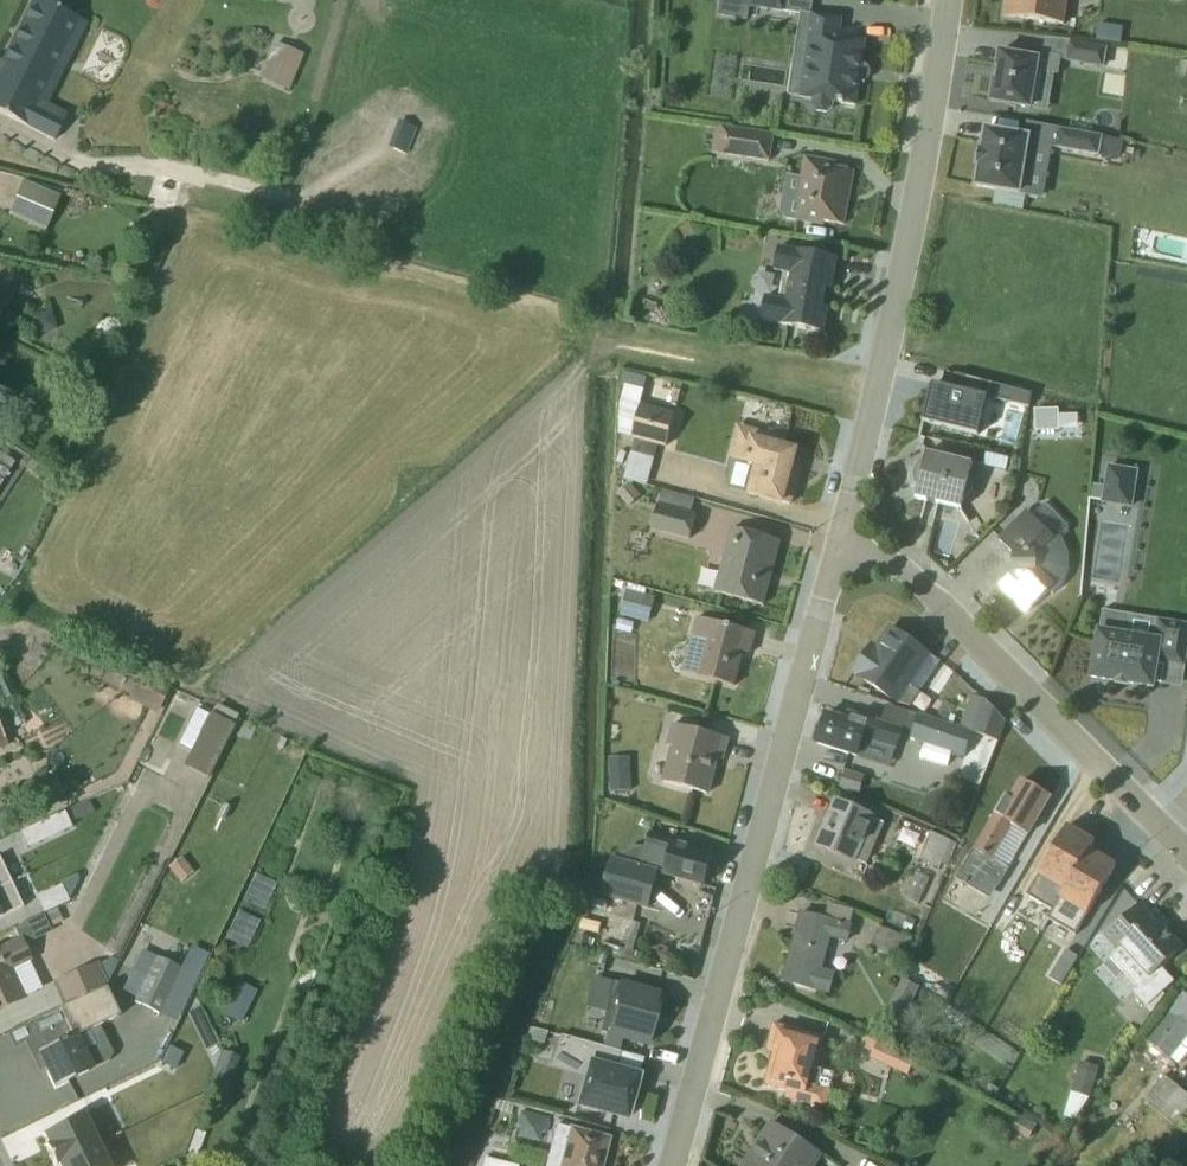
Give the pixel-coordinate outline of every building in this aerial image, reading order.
[(33,0),(0,68),(0,116),(53,142),(65,116),(47,107),(86,26),(33,0)] [(839,40),(842,19),(810,15),(812,0),(731,0),(730,3),(799,14),(794,47),(806,49),(797,104),(854,113),(864,44),(839,40)] [(1001,18),(1013,19),(1065,26),(1068,0),(1003,0),(1001,18)] [(1119,42),(1122,27),(1101,22),(1098,37),(1119,42)] [(1041,60),(997,53),(989,102),(1048,113),(1057,61),(1101,69),(1104,50),(1044,40),(1041,60)] [(302,56),(274,44),(259,80),(287,92),(302,56)] [(1023,139),(983,131),(973,185),(1040,198),(1050,148),(1102,159),(1106,138),(1089,135),(1026,123),(1023,139)] [(715,137),(712,162),(776,169),(779,144),(715,137)] [(853,168),(802,159),(791,220),(841,230),(853,168)] [(60,200),(24,183),(8,216),(44,232),(60,200)] [(783,275),(778,300),(765,298),(760,325),(821,337),(836,259),(778,248),(773,273),(783,275)] [(672,415),(640,408),(638,407),(646,380),(622,373),(618,387),(624,389),(618,408),(618,436),(664,450),(672,415)] [(929,389),(921,423),(976,437),(985,399),(934,386),(932,386),(931,387),(930,388),(929,389)] [(1027,398),(1005,393),(1001,410),(1023,415),(1027,398)] [(1057,411),(1031,411),(1032,434),(1057,433),(1057,411)] [(727,460),(729,461),(724,478),(727,490),(788,506),(798,468),(791,466),(795,452),(781,448),(783,441),(736,428),(727,460)] [(915,439),(925,455),(915,500),(960,511),(971,465),(943,459),(944,452),(930,429),(915,439)] [(14,463),(0,454),(0,486),(14,463)] [(652,460),(629,454),(622,481),(645,487),(652,460)] [(1092,487),(1090,500),(1101,501),(1100,505),(1131,509),(1136,472),(1106,468),(1103,488),(1092,487)] [(628,485),(615,496),(626,509),(639,498),(628,485)] [(660,491),(650,531),(688,541),(695,518),(687,516),(692,500),(660,491)] [(998,541),(1013,558),(1012,571),(998,586),(1026,614),(1048,592),(1051,596),(1061,585),(1067,571),(1067,554),(1061,542),(1067,535),(1066,527),(1044,505),(1031,519),(1027,514),(998,541)] [(937,520),(936,552),(952,552),(953,521),(937,520)] [(762,607),(778,543),(731,530),(713,594),(762,607)] [(627,586),(619,616),(647,624),(654,599),(643,596),(644,591),(627,586)] [(1090,679),(1152,689),(1152,688),(1179,692),(1183,669),(1185,669),(1186,655),(1186,625),(1101,612),(1090,679)] [(749,634),(696,619),(681,674),(734,689),(749,634)] [(905,709),(938,664),(891,630),(869,660),(863,656),(849,674),(905,709)] [(138,676),(127,701),(156,714),(167,690),(138,676)] [(916,716),(908,740),(987,766),(1002,721),(982,703),(970,734),(916,716)] [(198,711),(179,748),(190,754),(183,768),(207,780),(238,717),(216,706),(210,717),(198,711)] [(888,770),(901,731),(844,712),(842,721),(825,716),(815,746),(888,770)] [(10,745),(0,722),(0,749),(10,745)] [(719,762),(725,741),(670,726),(665,747),(670,748),(660,783),(706,796),(715,761),(719,762)] [(628,759),(607,761),(610,794),(630,793),(628,759)] [(847,772),(843,785),(862,789),(865,776),(847,772)] [(1004,797),(954,881),(989,901),(1048,800),(1020,783),(1009,800),(1004,797)] [(883,822),(837,803),(818,849),(864,868),(883,822)] [(1024,897),(1050,912),(1088,853),(1093,844),(1065,828),(1024,897)] [(648,912),(657,879),(665,882),(666,877),(702,888),(711,858),(691,852),(692,847),(649,835),(644,849),(632,850),(622,854),(620,862),(610,861),(599,898),(648,912)] [(954,846),(930,835),(919,861),(943,871),(954,846)] [(1114,868),(1088,853),(1050,912),(1046,921),(1073,937),(1114,868)] [(13,882),(1,857),(0,857),(0,888),(13,882)] [(180,858),(167,869),(179,885),(192,874),(180,858)] [(254,875),(242,901),(263,911),(275,885),(254,875)] [(927,880),(915,875),(904,900),(916,905),(927,880)] [(13,882),(0,888),(0,919),(25,907),(13,882)] [(1180,949),(1139,905),(1104,937),(1117,951),(1108,959),(1136,989),(1131,994),(1146,1010),(1174,983),(1160,968),(1180,949)] [(237,912),(224,940),(246,950),(259,923),(237,912)] [(836,975),(821,971),(829,941),(844,945),(849,928),(838,925),(800,914),(781,983),(830,997),(836,975)] [(0,952),(0,1011),(39,991),(27,965),(30,964),(23,948),(51,934),(42,916),(13,930),(20,943),(0,952)] [(904,937),(878,928),(870,952),(896,961),(904,937)] [(140,952),(121,992),(135,999),(133,1004),(175,1024),(206,956),(189,948),(179,970),(140,952)] [(96,963),(51,985),(62,1008),(102,989),(107,987),(96,963)] [(233,979),(218,1011),(242,1026),(258,992),(233,979)] [(917,991),(900,984),(889,1010),(906,1017),(917,991)] [(646,1047),(659,997),(612,985),(607,1003),(615,1005),(607,1037),(646,1047)] [(62,1008),(24,1025),(5,1034),(13,1049),(24,1044),(38,1074),(46,1070),(55,1089),(105,1066),(90,1032),(117,1020),(102,989),(62,1008)] [(1186,1056),(1186,995),(1147,1044),(1178,1068),(1186,1056)] [(822,1088),(812,1085),(824,1040),(773,1026),(768,1044),(774,1045),(762,1088),(786,1094),(784,1101),(816,1109),(822,1088)] [(642,1061),(560,1038),(551,1070),(582,1079),(574,1107),(625,1121),(642,1061)] [(862,1038),(857,1049),(870,1055),(868,1060),(906,1078),(913,1062),(862,1038)] [(221,1054),(208,1091),(224,1097),(238,1059),(221,1054)] [(1077,1063),(1061,1119),(1072,1122),(1088,1099),(1098,1069),(1077,1063)] [(1163,1077),(1145,1100),(1175,1123),(1186,1108),(1186,1096),(1163,1077)] [(42,1136),(47,1146),(45,1148),(54,1165),(107,1165),(104,1160),(113,1156),(106,1141),(97,1145),(91,1130),(99,1126),(92,1111),(42,1136)] [(1018,1114),(1012,1124),(1043,1141),(1049,1131),(1018,1114)] [(537,1144),(541,1125),(522,1121),(518,1141),(537,1144)] [(821,1158),(770,1126),(759,1143),(763,1145),(750,1165),(816,1165),(821,1158)] [(544,1165),(600,1165),(607,1142),(555,1128),(544,1165)] [(195,1132),(186,1158),(193,1160),(194,1157),(197,1158),(204,1136),(195,1132)] [(219,1160),(222,1165),(243,1165),(236,1152),(219,1160)]
